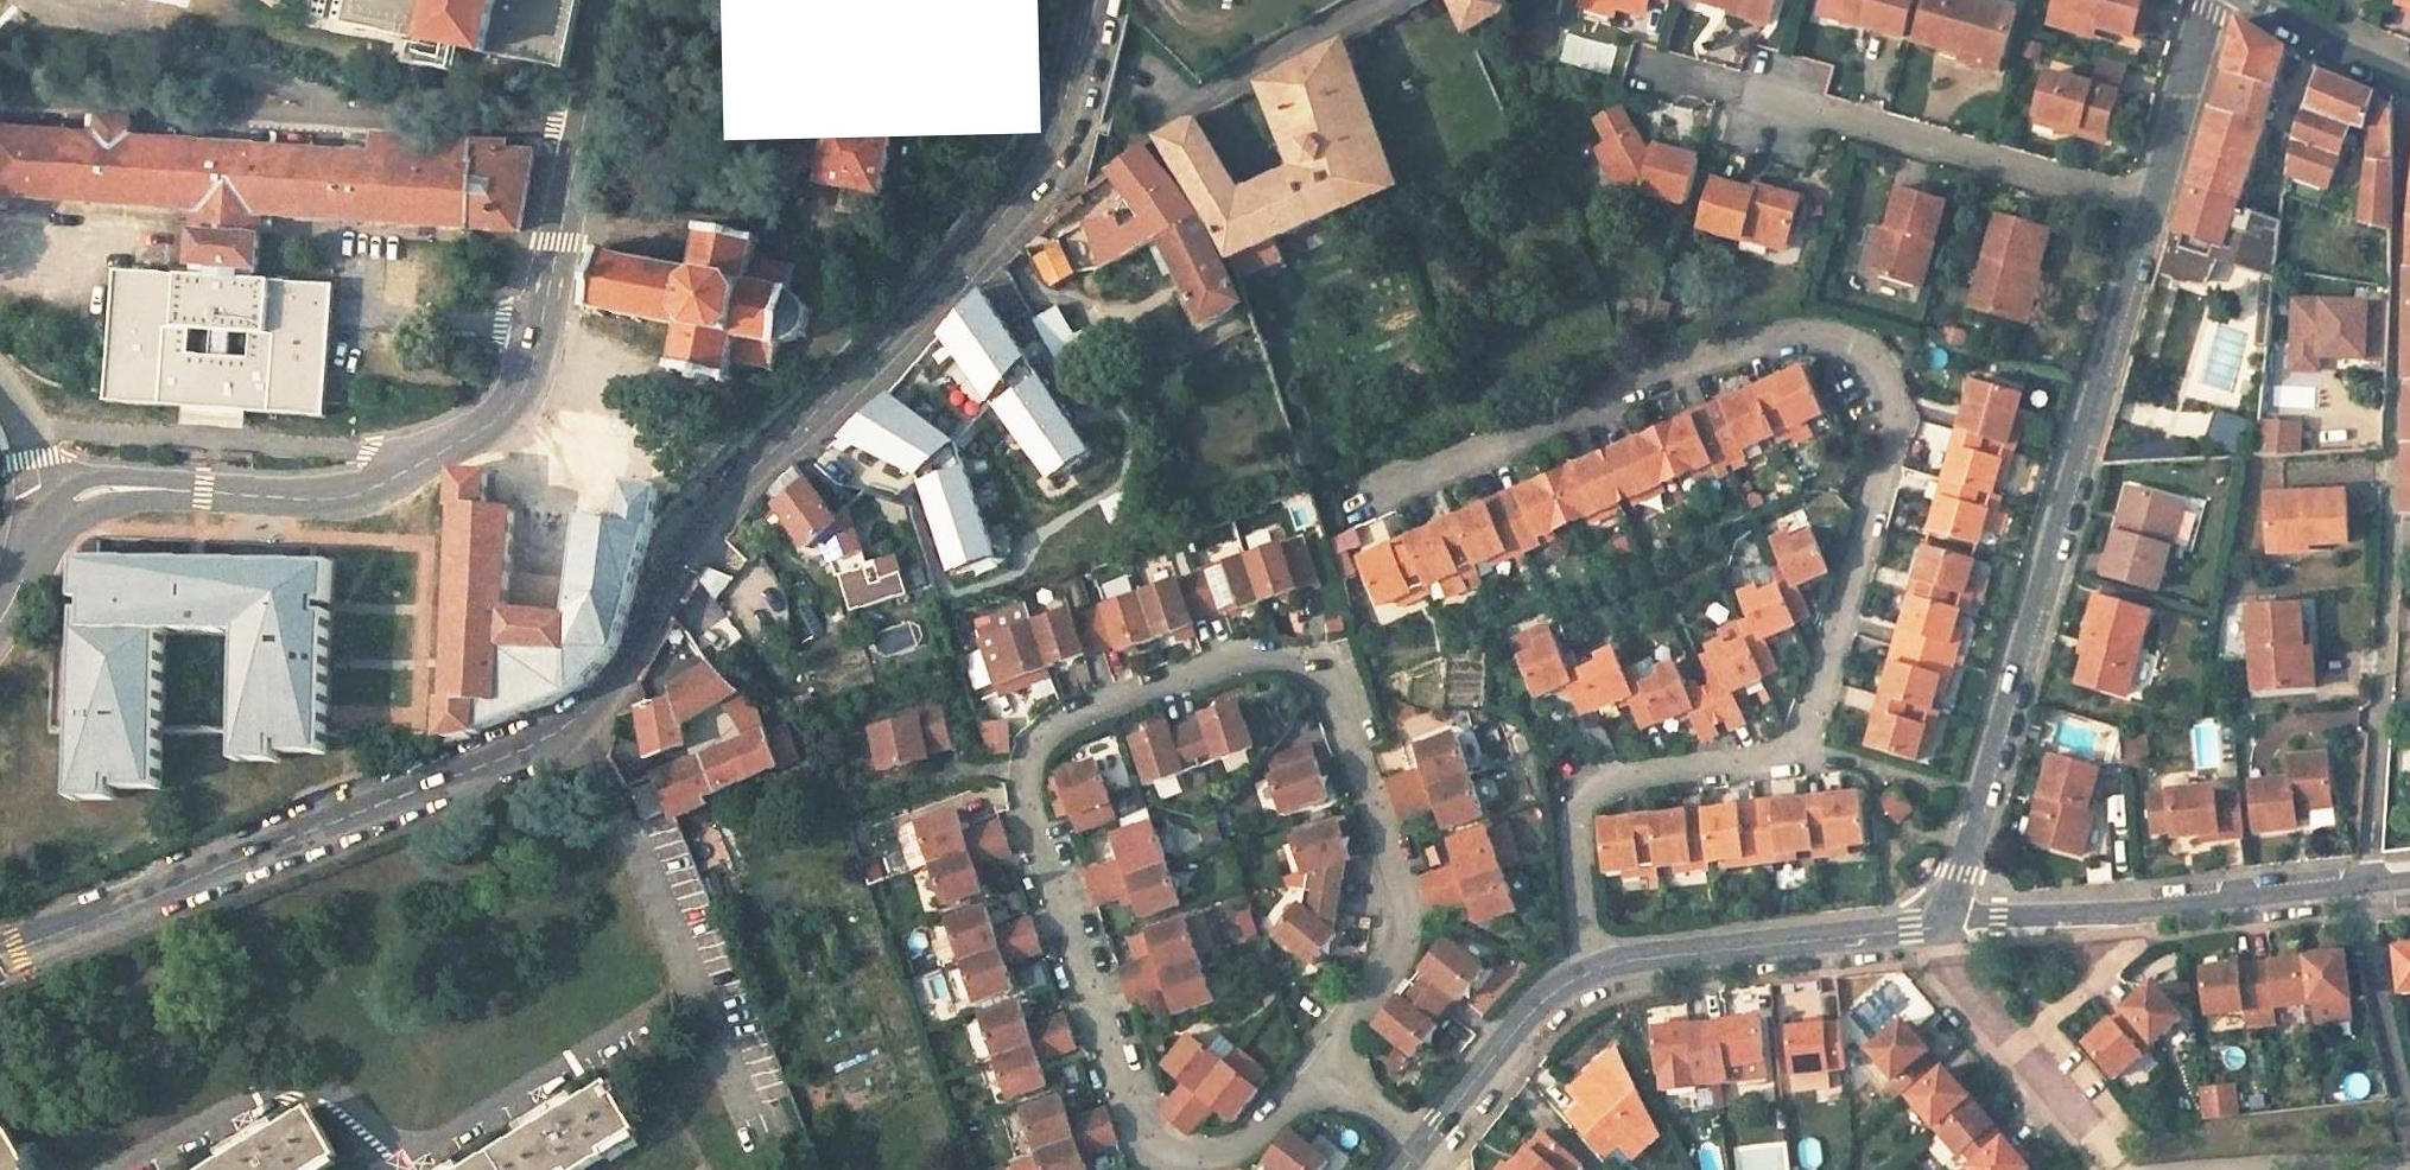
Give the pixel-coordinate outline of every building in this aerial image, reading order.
[(347,27),(429,43),(569,69),(582,0),(352,0),(347,27)] [(1467,31),(1509,10),(1504,0),(1452,0),(1467,31)] [(1618,18),(1620,7),(1593,0),(1585,0),(1582,8),(1618,18)] [(1629,7),(1639,10),(1649,13),(1653,0),(1631,0),(1629,7)] [(1730,0),(1694,0),(1712,5),(1733,12),(1736,2),(1730,0)] [(1736,2),(1733,12),(1774,23),(1780,0),(1730,0),(1736,2)] [(1824,6),(1870,20),(1868,27),(1887,33),(1906,38),(1917,0),(1826,0),(1824,6)] [(1980,0),(1929,0),(1917,41),(1940,48),(1962,54),(1964,46),(2005,56),(2017,10),(1980,0)] [(2100,23),(2098,29),(2134,38),(2144,0),(2059,0),(2056,9),(2100,23)] [(2157,0),(2144,0),(2134,38),(2145,41),(2157,0)] [(2401,8),(2409,11),(2409,0),(2403,0),(2401,8)] [(1870,20),(1824,6),(1822,15),(1868,27),(1870,20)] [(2100,23),(2056,9),(2052,23),(2096,37),(2098,29),(2100,23)] [(2228,233),(2286,49),(2269,39),(2244,24),(2237,44),(2240,45),(2219,112),(2215,112),(2177,235),(2279,265),(2285,221),(2249,209),(2241,236),(2228,233)] [(2031,41),(2027,55),(2038,59),(2042,45),(2031,41)] [(1189,124),(1160,140),(1225,247),(1240,278),(1263,267),(1267,274),(1280,268),(1277,260),(1285,258),(1277,237),(1388,189),(1342,71),(1355,66),(1345,42),(1276,78),(1263,86),(1296,167),(1236,194),(1189,124)] [(2005,56),(1964,46),(1962,54),(1960,61),(2000,72),(2005,56)] [(2094,88),(2119,95),(2125,71),(2101,64),(2094,88)] [(1355,66),(1342,71),(1388,189),(1400,184),(1355,66)] [(2350,86),(2316,72),(2292,144),(2287,197),(2320,209),(2325,193),(2328,193),(2349,128),(2364,132),(2374,96),(2350,86)] [(2094,88),(2049,75),(2038,114),(2108,135),(2119,95),(2094,88)] [(2392,111),(2374,96),(2364,132),(2373,135),(2373,163),(2392,163),(2392,111)] [(2108,135),(2038,114),(2035,122),(2105,144),(2108,135)] [(517,231),(540,156),(503,153),(504,144),(379,135),(377,154),(364,154),(365,144),(349,144),(349,153),(134,139),(135,120),(91,117),(88,136),(0,130),(0,195),(196,209),(193,276),(113,271),(102,404),(325,418),(334,284),(256,279),(260,214),(517,231)] [(893,136),(835,124),(822,186),(847,191),(842,214),(878,220),(893,136)] [(1632,129),(1603,145),(1619,178),(1613,181),(1625,204),(1644,193),(1687,206),(1700,160),(1678,154),(1657,148),(1656,154),(1644,151),(1632,129)] [(1603,145),(1596,149),(1613,181),(1619,178),(1603,145)] [(1119,167),(1113,171),(1147,218),(1124,227),(1117,211),(1089,224),(1106,265),(1141,253),(1161,242),(1201,220),(1177,182),(1147,148),(1119,167)] [(2373,163),(2369,163),(2363,224),(2391,233),(2392,163),(2373,163)] [(1758,192),(1716,180),(1703,226),(1744,238),(1746,230),(1790,242),(1803,199),(1781,192),(1759,186),(1758,192)] [(1925,194),(1902,187),(1887,237),(1876,273),(1923,286),(1948,201),(1925,194)] [(2054,231),(2001,216),(1975,306),(2007,314),(2021,318),(2036,268),(2043,270),(2054,231)] [(1201,220),(1161,242),(1205,325),(1244,304),(1225,260),(1201,220)] [(757,236),(701,225),(692,269),(598,251),(587,307),(681,326),(671,371),(727,380),(731,361),(774,369),(780,341),(790,341),(798,337),(805,331),(808,322),(809,313),(805,304),(799,297),(791,293),(797,265),(754,256),(757,236)] [(1790,242),(1746,230),(1744,238),(1788,251),(1790,242)] [(1887,237),(1877,234),(1866,271),(1876,273),(1887,237)] [(1050,289),(1073,278),(1059,250),(1034,262),(1050,289)] [(2043,270),(2036,268),(2021,318),(2033,322),(2047,272),(2043,270)] [(1102,457),(997,290),(947,321),(1052,488),(1102,457)] [(2387,362),(2389,306),(2295,297),(2290,352),(2317,356),(2353,359),(2387,362)] [(2007,314),(1975,306),(1972,315),(2004,324),(2007,314)] [(1057,307),(1035,319),(1064,368),(1092,352),(1081,332),(1074,336),(1057,307)] [(2316,369),(2317,356),(2290,352),(2289,367),(2316,369)] [(1794,428),(1811,420),(1825,414),(1805,367),(1781,377),(1784,386),(1760,397),(1762,401),(1777,435),(1781,443),(1798,436),(1794,428)] [(1784,386),(1781,377),(1756,388),(1758,391),(1760,397),(1784,386)] [(1972,435),(2019,449),(2023,436),(2016,434),(2021,418),(2026,401),(1979,387),(1971,412),(1978,414),(1972,435)] [(896,445),(929,473),(920,486),(931,492),(939,480),(950,485),(952,487),(969,463),(965,458),(962,454),(959,450),(956,446),(952,442),(948,439),(944,436),(941,434),(947,419),(901,388),(888,408),(911,423),(896,445)] [(1736,408),(1712,418),(1732,464),(1749,457),(1745,449),(1759,443),(1777,435),(1762,401),(1760,397),(1758,391),(1756,388),(1732,399),(1733,402),(1736,408)] [(1712,418),(1736,408),(1733,402),(1732,399),(1708,409),(1710,412),(1712,418)] [(1691,427),(1712,418),(1710,412),(1708,409),(1687,418),(1689,422),(1691,427)] [(1971,412),(1965,432),(1972,435),(1978,414),(1971,412)] [(1699,469),(1715,462),(1719,470),(1732,464),(1712,418),(1691,427),(1689,422),(1687,418),(1661,429),(1681,477),(1699,469)] [(2021,418),(2016,434),(2023,436),(2028,419),(2021,418)] [(1798,436),(1815,428),(1811,420),(1794,428),(1798,436)] [(2300,427),(2257,429),(2254,459),(2301,456),(2300,427)] [(1634,504),(1634,506),(1650,499),(1647,492),(1664,484),(1681,477),(1661,429),(1634,441),(1638,450),(1614,460),(1634,504)] [(1964,461),(1972,435),(1965,432),(1957,459),(1964,461)] [(1951,481),(1959,484),(1997,496),(2001,483),(2006,467),(2013,469),(2019,449),(1972,435),(1964,461),(1957,459),(1951,481)] [(1634,441),(1611,451),(1612,455),(1614,458),(1614,460),(1638,450),(1634,441)] [(1752,463),(1766,457),(1759,443),(1745,449),(1749,457),(1752,463)] [(1601,457),(1579,466),(1583,475),(1604,465),(1603,463),(1601,457)] [(1614,460),(1614,458),(1603,463),(1604,465),(1623,509),(1634,504),(1614,460)] [(1715,462),(1699,469),(1702,477),(1719,470),(1715,462)] [(1555,479),(1574,524),(1591,517),(1606,511),(1609,517),(1624,511),(1623,509),(1604,465),(1583,475),(1579,466),(1554,477),(1555,479)] [(2006,467),(2001,483),(2008,486),(2013,469),(2006,467)] [(461,507),(454,700),(448,700),(444,746),(454,742),(468,738),(506,721),(527,713),(559,704),(593,688),(624,668),(639,642),(657,580),(670,529),(679,489),(642,483),(635,524),(595,520),(586,615),(524,608),(530,511),(502,506),(501,472),(454,472),(455,507),(461,507)] [(1531,498),(1508,507),(1527,553),(1542,546),(1540,542),(1540,539),(1555,533),(1574,524),(1555,479),(1554,477),(1527,489),(1529,494),(1531,497),(1531,498)] [(810,480),(777,506),(810,547),(822,537),(838,578),(841,577),(853,611),(908,594),(898,558),(879,564),(873,566),(852,507),(840,519),(810,480)] [(939,480),(931,492),(941,498),(950,485),(939,480)] [(1951,481),(1943,508),(1949,511),(1959,484),(1951,481)] [(1664,484),(1647,492),(1650,499),(1667,492),(1664,484)] [(2005,498),(1997,496),(1959,484),(1949,511),(1943,508),(1935,535),(1982,549),(1987,532),(1991,515),(1999,518),(2005,498)] [(2127,488),(2113,534),(2122,536),(2135,489),(2127,488)] [(1508,507),(1531,498),(1531,497),(1529,494),(1527,489),(1505,498),(1506,500),(1508,507)] [(2181,505),(2135,489),(2122,536),(2113,534),(2101,577),(2157,593),(2181,505)] [(2347,493),(2268,497),(2270,541),(2308,540),(2308,546),(2349,545),(2348,519),(2347,493)] [(911,505),(878,497),(875,512),(913,523),(911,505)] [(1505,498),(1483,508),(1487,517),(1508,507),(1506,500),(1505,498)] [(1527,553),(1508,507),(1487,517),(1483,508),(1456,519),(1460,528),(1476,567),(1489,561),(1496,578),(1516,569),(1512,559),(1517,557),(1523,569),(1532,565),(1527,553)] [(1606,511),(1591,517),(1592,519),(1594,524),(1609,517),(1606,511)] [(1994,535),(1999,518),(1991,515),(1987,532),(1994,535)] [(1456,519),(1433,529),(1436,538),(1460,528),(1456,519)] [(1444,581),(1461,573),(1462,574),(1464,580),(1479,574),(1476,567),(1460,528),(1436,538),(1433,529),(1408,540),(1408,541),(1412,549),(1428,588),(1444,581)] [(1794,538),(1798,546),(1817,538),(1813,530),(1794,538)] [(1542,546),(1558,539),(1556,535),(1555,533),(1540,539),(1540,542),(1542,546)] [(1780,584),(1784,591),(1799,627),(1815,620),(1804,598),(1801,591),(1811,587),(1833,577),(1817,538),(1798,546),(1794,538),(1778,545),(1789,570),(1776,575),(1780,584)] [(2308,540),(2270,541),(2270,554),(2309,553),(2308,546),(2308,540)] [(1408,541),(1385,550),(1389,559),(1412,549),(1408,541)] [(1246,557),(1261,603),(1313,584),(1302,552),(1286,557),(1281,545),(1246,557)] [(1395,601),(1413,593),(1414,594),(1416,600),(1417,600),(1430,594),(1428,588),(1412,549),(1389,559),(1385,550),(1359,561),(1379,608),(1395,601)] [(1964,613),(1970,615),(1974,602),(1967,600),(1972,584),(1976,567),(1930,553),(1922,577),(1930,579),(1923,601),(1964,613)] [(335,563),(79,557),(78,600),(89,600),(89,632),(78,631),(76,800),(115,800),(115,780),(124,781),(124,788),(163,789),(166,632),(246,634),(243,763),(283,763),(282,742),(291,742),(291,755),(330,756),(333,615),(324,615),(324,602),(334,602),(335,563)] [(1246,557),(1193,576),(1206,613),(1222,608),(1224,616),(1261,603),(1246,557)] [(1447,587),(1464,580),(1462,574),(1461,573),(1444,581),(1447,587)] [(1141,594),(1157,639),(1192,627),(1190,619),(1206,613),(1193,576),(1141,594)] [(1922,577),(1916,598),(1923,601),(1930,579),(1922,577)] [(1766,600),(1784,591),(1780,584),(1762,591),(1766,600)] [(1974,602),(1979,587),(1972,584),(1967,600),(1974,602)] [(1804,598),(1814,593),(1811,587),(1801,591),(1804,598)] [(1747,637),(1751,646),(1766,680),(1783,672),(1774,651),(1771,643),(1781,639),(1801,630),(1799,627),(1784,591),(1766,600),(1762,591),(1744,599),(1754,624),(1743,628),(1747,637)] [(1398,608),(1416,600),(1414,594),(1413,593),(1395,601),(1396,602),(1398,608)] [(1120,652),(1157,639),(1141,594),(1089,613),(1101,650),(1117,644),(1120,652)] [(1923,601),(1916,598),(1908,626),(1915,629),(1909,650),(1956,664),(1960,651),(1954,649),(1958,634),(1964,613),(1923,601)] [(2095,600),(2082,639),(2088,642),(2084,657),(2076,684),(2123,699),(2148,616),(2095,600)] [(681,610),(677,617),(700,647),(715,629),(686,601),(681,610)] [(988,637),(1031,622),(1025,607),(992,618),(995,626),(985,629),(988,637)] [(2296,607),(2245,613),(2252,696),(2295,692),(2292,653),(2301,652),(2296,607)] [(1033,621),(1049,668),(1101,650),(1089,613),(1072,619),(1068,608),(1033,621)] [(677,617),(660,646),(681,679),(667,687),(669,694),(680,729),(723,702),(739,692),(710,661),(700,647),(677,617)] [(982,639),(998,686),(1049,668),(1033,621),(1031,622),(988,637),(982,639)] [(1908,626),(1901,648),(1909,650),(1915,629),(1908,626)] [(1958,634),(1954,649),(1960,651),(1964,636),(1958,634)] [(1747,637),(1728,645),(1731,654),(1751,646),(1747,637)] [(1784,646),(1781,639),(1771,643),(1774,651),(1784,646)] [(2082,639),(2077,654),(2084,657),(2088,642),(2082,639)] [(1540,654),(1557,647),(1554,640),(1536,647),(1540,654)] [(1730,727),(1733,735),(1748,728),(1738,704),(1736,697),(1744,694),(1768,684),(1766,680),(1751,646),(1731,654),(1728,645),(1711,652),(1723,678),(1711,683),(1713,688),(1730,727)] [(1583,673),(1603,666),(1599,659),(1594,646),(1575,654),(1577,657),(1581,667),(1583,673)] [(1581,667),(1577,657),(1565,663),(1557,647),(1540,654),(1536,647),(1518,654),(1537,699),(1559,689),(1571,685),(1573,691),(1582,715),(1598,708),(1583,673),(1581,667)] [(1901,648),(1894,674),(1902,676),(1909,650),(1901,648)] [(1886,698),(1895,701),(1934,712),(1938,698),(1943,681),(1950,684),(1956,664),(1909,650),(1902,676),(1894,674),(1886,698)] [(1598,708),(1599,711),(1619,702),(1630,698),(1632,705),(1642,730),(1659,723),(1645,690),(1642,682),(1638,672),(1626,677),(1616,651),(1599,659),(1603,666),(1583,673),(1598,708)] [(2301,652),(2292,653),(2295,692),(2312,691),(2310,672),(2308,652),(2301,652)] [(1659,723),(1661,728),(1683,718),(1694,714),(1697,721),(1707,746),(1723,739),(1720,732),(1703,692),(1701,687),(1689,691),(1678,666),(1661,673),(1665,682),(1645,690),(1659,723)] [(1661,673),(1642,682),(1645,690),(1665,682),(1661,673)] [(1943,681),(1938,698),(1946,700),(1950,684),(1943,681)] [(1559,689),(1563,696),(1573,691),(1571,685),(1559,689)] [(1730,727),(1713,688),(1703,692),(1720,732),(1730,727)] [(739,692),(723,702),(747,738),(766,730),(758,711),(739,692)] [(645,704),(637,707),(650,756),(685,745),(680,729),(669,694),(645,704)] [(1736,697),(1738,704),(1747,700),(1744,694),(1736,697)] [(1632,705),(1630,698),(1619,702),(1622,709),(1632,705)] [(1886,698),(1878,725),(1886,728),(1895,701),(1886,698)] [(956,745),(943,699),(917,706),(920,716),(876,728),(887,768),(932,756),(931,751),(956,745)] [(1202,767),(1255,748),(1239,701),(1203,714),(1205,720),(1188,726),(1202,767)] [(1941,715),(1934,712),(1895,701),(1886,728),(1878,725),(1871,751),(1919,766),(1924,749),(1929,732),(1936,734),(1941,715)] [(1694,714),(1683,718),(1686,725),(1697,721),(1694,714)] [(1012,720),(983,723),(985,755),(1015,752),(1012,720)] [(747,738),(657,775),(684,840),(696,834),(687,813),(709,804),(707,797),(801,758),(788,726),(768,734),(766,730),(747,738)] [(1150,785),(1202,767),(1188,726),(1171,732),(1169,726),(1134,739),(1150,785)] [(1413,741),(1424,774),(1417,776),(1414,766),(1385,776),(1387,781),(1392,796),(1400,793),(1421,786),(1427,784),(1466,770),(1452,728),(1413,741)] [(1931,751),(1936,734),(1929,732),(1924,749),(1931,751)] [(1270,777),(1283,812),(1328,796),(1309,744),(1274,757),(1280,773),(1270,777)] [(2324,754),(2284,758),(2287,779),(2248,782),(2254,835),(2295,831),(2293,812),(2329,809),(2327,781),(2324,754)] [(2047,759),(2035,799),(2043,801),(2031,845),(2077,858),(2091,813),(2086,811),(2096,773),(2047,759)] [(1058,775),(1080,832),(1110,822),(1103,805),(1112,802),(1097,761),(1058,775)] [(1441,825),(1480,811),(1466,770),(1427,784),(1421,786),(1400,793),(1392,796),(1396,809),(1398,814),(1427,804),(1424,795),(1430,793),(1441,825)] [(655,786),(637,793),(647,819),(665,812),(655,786)] [(2213,789),(2168,794),(2171,839),(2198,836),(2217,834),(2218,841),(2242,839),(2237,795),(2214,797),(2213,789)] [(1882,804),(1897,824),(1914,811),(1899,791),(1882,804)] [(1809,850),(1809,856),(1827,854),(1828,847),(1844,846),(1859,845),(1854,794),(1827,798),(1828,805),(1804,809),(1809,850)] [(1804,809),(1828,805),(1827,798),(1803,801),(1804,809)] [(2035,799),(2022,843),(2031,845),(2043,801),(2035,799)] [(1804,809),(1803,801),(1778,803),(1779,812),(1752,815),(1757,862),(1775,860),(1774,854),(1791,851),(1809,850),(1804,809)] [(1118,819),(1112,802),(1103,805),(1110,822),(1118,819)] [(1778,803),(1752,806),(1752,815),(1779,812),(1778,803)] [(1286,821),(1304,872),(1308,870),(1305,889),(1337,895),(1343,859),(1350,856),(1331,804),(1286,821)] [(1728,817),(1752,815),(1752,806),(1727,809),(1728,817)] [(1699,812),(1700,821),(1704,860),(1723,858),(1741,856),(1742,864),(1757,862),(1752,815),(1728,817),(1727,809),(1699,812)] [(1699,812),(1673,815),(1674,823),(1700,821),(1699,812)] [(916,827),(930,866),(970,852),(978,849),(983,848),(1008,839),(1001,821),(971,832),(974,839),(966,842),(956,813),(916,827)] [(1649,818),(1650,826),(1654,866),(1670,865),(1689,864),(1690,869),(1705,868),(1704,860),(1700,821),(1674,823),(1673,815),(1649,818)] [(1623,828),(1650,826),(1649,818),(1622,821),(1623,828)] [(1502,821),(1485,827),(1498,866),(1516,861),(1502,821)] [(1620,868),(1638,867),(1639,874),(1640,875),(1654,874),(1654,866),(1650,826),(1623,828),(1622,821),(1599,824),(1604,870),(1620,868)] [(1128,877),(1166,863),(1151,823),(1113,836),(1122,860),(1085,873),(1087,879),(1091,890),(1128,877)] [(1445,837),(1454,862),(1418,875),(1420,880),(1424,891),(1459,879),(1498,866),(1485,827),(1484,824),(1445,837)] [(2217,834),(2198,836),(2198,843),(2218,841),(2217,834)] [(970,852),(930,866),(945,906),(984,893),(973,862),(982,859),(985,867),(1014,856),(1008,839),(983,848),(978,849),(970,852)] [(1827,854),(1845,853),(1844,846),(1828,847),(1827,854)] [(1775,860),(1792,858),(1791,851),(1774,854),(1775,860)] [(1724,865),(1742,864),(1741,856),(1723,858),(1724,865)] [(1143,917),(1181,904),(1166,863),(1128,877),(1091,890),(1094,898),(1097,906),(1134,892),(1143,917)] [(1466,898),(1473,920),(1512,907),(1498,866),(1459,879),(1424,891),(1428,903),(1430,910),(1466,898)] [(1621,877),(1640,875),(1639,874),(1638,867),(1620,868),(1621,877)] [(1275,925),(1314,959),(1339,929),(1333,923),(1337,895),(1305,889),(1303,899),(1299,896),(1275,925)] [(959,965),(1001,950),(1009,947),(1013,946),(1037,937),(1033,926),(1031,920),(1002,930),(1005,937),(998,939),(987,909),(944,924),(959,965)] [(1163,973),(1201,960),(1186,919),(1148,932),(1157,957),(1119,970),(1121,975),(1125,987),(1163,973)] [(973,1003),(1015,988),(1004,959),(1012,956),(1014,962),(1042,953),(1040,946),(1037,937),(1013,946),(1009,947),(1001,950),(959,965),(973,1003)] [(2400,995),(2409,994),(2409,949),(2395,951),(2400,995)] [(1468,952),(1443,982),(1448,985),(1436,1000),(1465,1023),(1477,1009),(1483,1014),(1507,984),(1468,952)] [(1170,991),(1178,1014),(1216,1001),(1201,960),(1163,973),(1125,987),(1130,999),(1132,1005),(1170,991)] [(2309,965),(2314,1009),(2352,1006),(2348,961),(2309,965)] [(2309,965),(2255,970),(2260,1015),(2314,1009),(2309,965)] [(2207,1020),(2260,1015),(2255,970),(2202,975),(2207,1020)] [(2132,1016),(2156,1043),(2185,1017),(2158,986),(2129,1012),(2132,1016)] [(1421,1009),(1397,1038),(1436,1070),(1460,1042),(1453,1036),(1465,1023),(1436,1000),(1425,1013),(1421,1009)] [(979,1020),(995,1061),(1035,1046),(1029,1029),(1020,1004),(979,1020)] [(1477,1009),(1465,1023),(1471,1028),(1483,1014),(1477,1009)] [(2129,1012),(2091,1046),(2117,1077),(2156,1043),(2132,1016),(2129,1012)] [(1041,1044),(1070,1034),(1066,1023),(1064,1017),(1035,1027),(1041,1044)] [(1719,1099),(1721,1111),(1728,1110),(1725,1085),(1771,1080),(1765,1020),(1727,1024),(1727,1026),(1712,1027),(1717,1078),(1719,1099)] [(1465,1023),(1453,1036),(1460,1042),(1471,1028),(1465,1023)] [(1844,1025),(1795,1031),(1799,1075),(1849,1070),(1844,1025)] [(1041,1044),(1035,1027),(1029,1029),(1035,1046),(1041,1044)] [(1712,1027),(1697,1029),(1697,1027),(1659,1031),(1663,1076),(1701,1072),(1702,1079),(1717,1078),(1712,1027)] [(1932,1055),(1907,1027),(1874,1055),(1899,1084),(1932,1055)] [(1047,1060),(1076,1050),(1072,1041),(1070,1034),(1041,1044),(1047,1060)] [(1226,1061),(1238,1047),(1222,1034),(1211,1049),(1226,1061)] [(1166,1067),(1186,1082),(1170,1103),(1162,1113),(1176,1124),(1200,1094),(1226,1061),(1211,1049),(1192,1035),(1166,1067)] [(1035,1046),(1041,1063),(1047,1060),(1041,1044),(1035,1046)] [(995,1061),(1009,1099),(1048,1085),(1041,1063),(1035,1046),(995,1061)] [(1612,1050),(1566,1092),(1580,1106),(1590,1117),(1577,1129),(1602,1157),(1616,1144),(1612,1140),(1621,1132),(1639,1151),(1655,1137),(1612,1050)] [(1214,1105),(1233,1120),(1259,1087),(1226,1061),(1200,1094),(1176,1124),(1190,1134),(1214,1105)] [(1936,1127),(1970,1098),(1947,1072),(1914,1101),(1936,1127)] [(573,1169),(584,1169),(609,1154),(606,1148),(639,1130),(610,1083),(581,1101),(577,1094),(546,1113),(521,1129),(525,1135),(467,1169),(463,1163),(452,1169),(572,1169),(573,1169)] [(2240,1119),(2237,1090),(2236,1084),(2219,1086),(2223,1121),(2240,1119)] [(2202,1088),(2206,1122),(2223,1121),(2219,1086),(2202,1088)] [(1936,1127),(1965,1161),(1971,1155),(1978,1164),(2005,1141),(1970,1098),(1936,1127)] [(1019,1114),(1034,1154),(1072,1141),(1079,1138),(1115,1126),(1112,1117),(1109,1110),(1074,1123),(1075,1126),(1068,1129),(1058,1100),(1019,1114)] [(1567,1119),(1577,1129),(1590,1117),(1580,1106),(1567,1119)] [(340,1156),(313,1109),(282,1127),(278,1120),(247,1138),(222,1154),(226,1160),(210,1169),(317,1169),(340,1156)] [(35,1169),(7,1124),(0,1128),(0,1169),(34,1169),(35,1169)] [(1039,1169),(1082,1169),(1076,1152),(1083,1149),(1085,1154),(1120,1142),(1117,1134),(1115,1126),(1079,1138),(1072,1141),(1034,1154),(1039,1169)] [(1327,1157),(1290,1126),(1264,1156),(1270,1161),(1262,1169),(1317,1169),(1327,1157)] [(1581,1166),(1583,1164),(1547,1134),(1517,1169),(1586,1169),(1581,1166)] [(1972,1169),(1973,1169),(2031,1169),(2005,1141),(1978,1164),(1972,1169)] [(1978,1164),(1971,1155),(1965,1161),(1972,1169),(1978,1164)] [(1270,1161),(1264,1156),(1253,1168),(1255,1169),(1262,1169),(1270,1161)]
